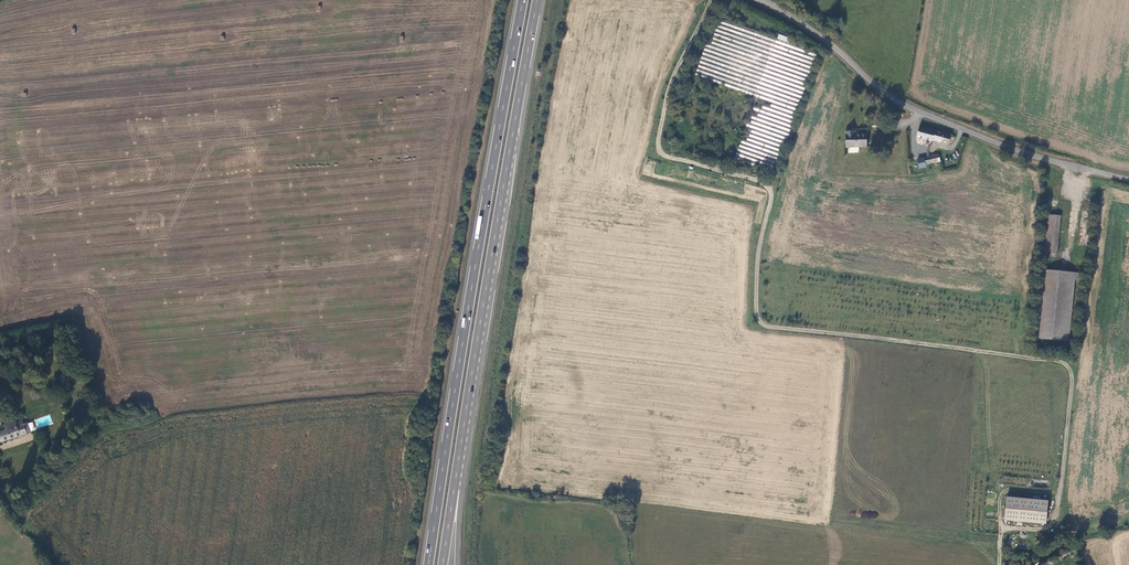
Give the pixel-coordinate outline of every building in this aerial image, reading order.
[(779,36),(778,39),(790,44),(791,40),(779,36)] [(758,152),(777,159),(793,118),(787,116),(784,123),(775,120),(774,125),(772,124),(767,135),(759,132),(758,137),(764,139),(762,143),(758,152)] [(933,140),(949,145),(951,136),(920,127),(917,138),(933,142),(933,140)] [(867,148),(866,135),(855,134),(855,132),(846,132),(846,147),(867,148)] [(740,146),(737,155),(747,158),(749,154),(745,153),(747,148),(740,146)] [(924,158),(925,165),(934,163),(935,164),(936,165),(937,165),(939,165),(939,164),(939,162),(940,162),(939,155),(924,158)] [(924,158),(912,161),(914,174),(927,171),(925,165),(924,158)] [(1060,216),(1047,215),(1043,256),(1055,258),(1060,216)] [(1079,273),(1042,271),(1036,338),(1069,342),(1074,280),(1079,281),(1079,273)] [(64,373),(57,380),(60,386),(62,385),(70,380),(64,373)] [(23,424),(18,426),(16,423),(15,420),(3,424),(6,431),(0,433),(0,441),(1,441),(1,442),(26,434),(23,424)] [(1046,524),(1048,501),(1007,497),(1004,520),(1046,524)]
